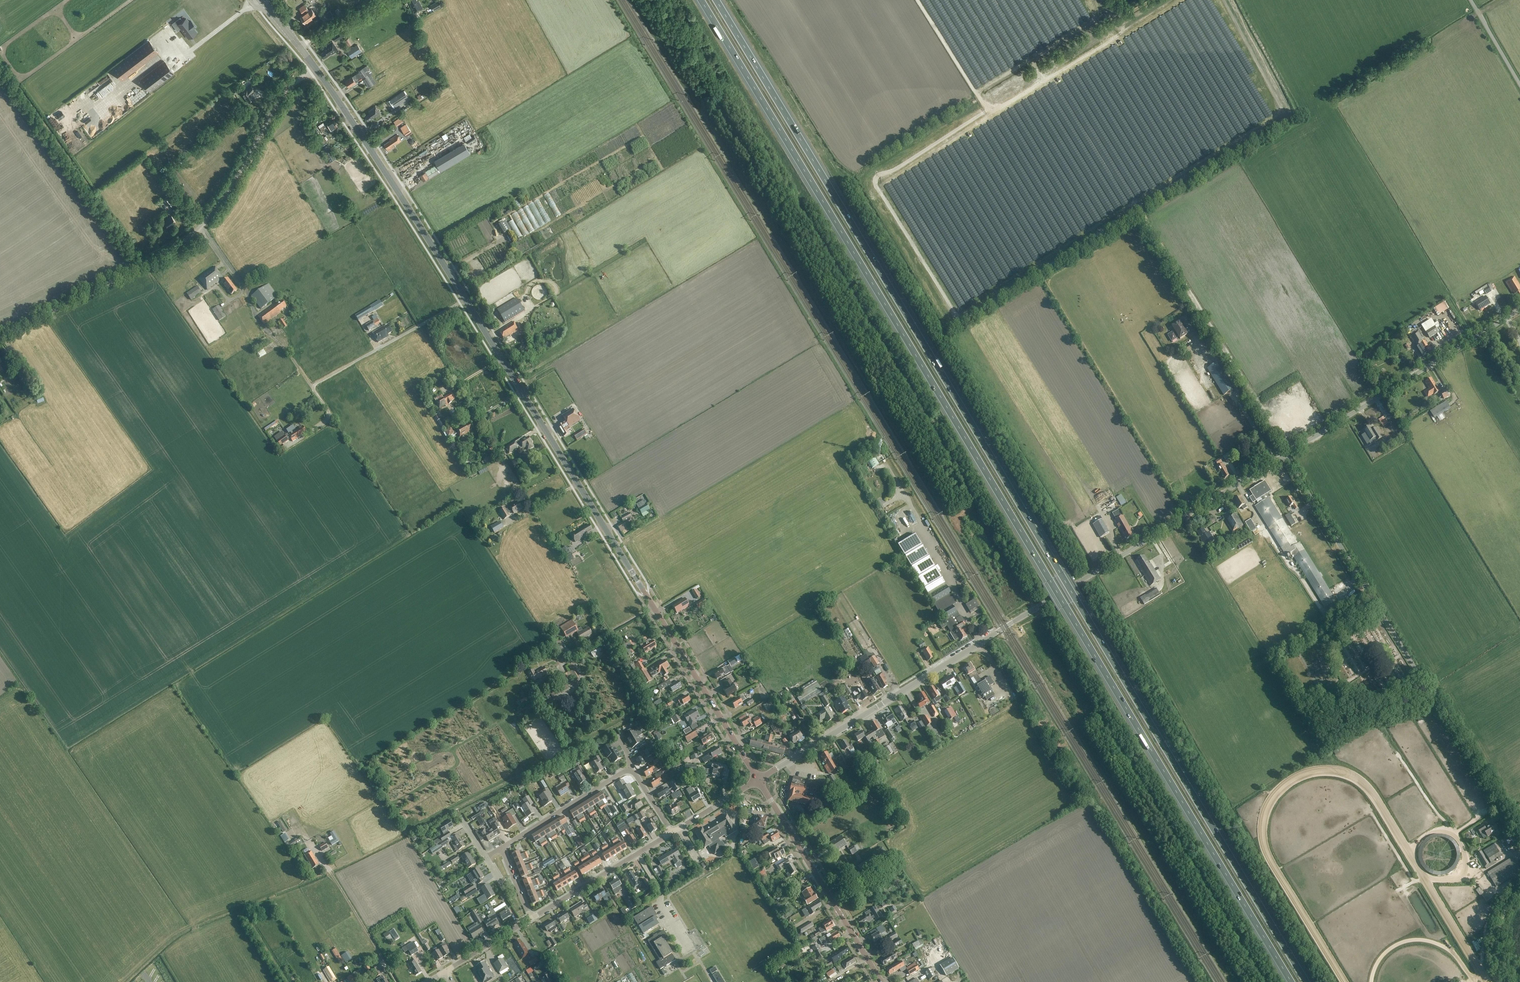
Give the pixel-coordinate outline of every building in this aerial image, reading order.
[(410,3),(409,3),(411,6),(410,6),(414,14),(423,9),(419,1),(417,2),(416,0),(408,0),(410,3)] [(438,1),(431,5),(434,10),(441,7),(438,1)] [(299,9),(303,15),(309,11),(305,4),(299,9)] [(306,24),(317,16),(312,10),(301,18),(306,24)] [(186,26),(183,22),(180,24),(177,21),(169,27),(174,34),(177,31),(185,41),(193,35),(190,32),(192,30),(188,24),(186,26)] [(332,36),(335,41),(345,35),(341,30),(332,36)] [(149,41),(112,69),(121,81),(158,53),(149,41)] [(325,51),(322,53),(325,58),(331,54),(332,55),(338,50),(332,42),(323,48),(325,51)] [(352,58),(362,51),(357,45),(353,47),(347,51),(352,58)] [(150,92),(174,73),(164,61),(140,80),(150,92)] [(352,77),(345,81),(349,87),(356,82),(359,80),(362,77),(366,83),(369,88),(376,83),(371,75),(372,74),(367,66),(363,68),(358,71),(359,73),(356,75),(355,75),(352,77)] [(235,94),(242,89),(239,83),(231,88),(235,94)] [(251,94),(256,88),(251,84),(247,88),(241,93),(249,103),(254,99),(251,94)] [(403,91),(390,100),(394,105),(406,97),(403,91)] [(368,121),(378,114),(380,113),(375,107),(368,112),(370,114),(365,117),(368,121)] [(398,120),(401,124),(408,120),(405,115),(398,120)] [(323,131),(324,131),(325,133),(327,133),(329,132),(337,127),(335,124),(336,124),(334,120),(327,124),(326,123),(324,125),(325,126),(321,128),(323,131)] [(406,124),(400,128),(405,135),(411,131),(406,124)] [(390,141),(384,145),(388,151),(395,147),(394,146),(399,142),(401,141),(397,135),(395,136),(390,140),(390,141)] [(327,145),(322,148),(330,162),(335,159),(327,145)] [(457,162),(467,158),(464,151),(455,155),(457,162)] [(425,173),(420,176),(423,181),(429,178),(429,179),(440,172),(436,165),(433,167),(425,171),(425,173)] [(595,191),(617,180),(613,172),(591,184),(595,191)] [(169,195),(163,199),(169,208),(175,203),(169,195)] [(168,218),(167,217),(160,222),(166,229),(172,225),(172,224),(175,222),(171,216),(168,218)] [(513,221),(522,236),(525,234),(517,219),(513,221)] [(511,230),(506,221),(499,225),(504,234),(511,230)] [(222,282),(231,295),(237,290),(228,278),(224,281),(222,278),(223,278),(214,267),(198,278),(207,290),(220,280),(222,282)] [(1505,282),(1512,293),(1513,292),(1514,295),(1516,294),(1518,298),(1519,297),(1519,286),(1514,277),(1505,282)] [(268,283),(251,296),(261,309),(278,296),(268,283)] [(1483,290),(1487,295),(1492,292),(1488,287),(1487,285),(1485,287),(1486,288),(1483,290)] [(187,293),(191,300),(201,293),(197,287),(187,293)] [(1475,304),(1480,311),(1490,305),(1485,297),(1482,299),(1483,299),(1475,304)] [(497,310),(505,323),(524,311),(517,299),(497,310)] [(286,307),(282,301),(275,306),(274,304),(258,316),(264,324),(280,313),(279,311),(286,307)] [(370,307),(373,312),(383,306),(380,301),(370,307)] [(1476,314),(1472,305),(1468,307),(1471,316),(1476,314)] [(226,317),(219,306),(212,310),(219,321),(226,317)] [(373,312),(370,307),(355,316),(359,322),(373,313),(373,312)] [(374,324),(375,326),(380,323),(376,315),(372,318),(374,321),(372,321),(374,324)] [(1187,316),(1181,320),(1182,322),(1180,323),(1180,322),(1172,327),(1176,332),(1174,333),(1173,332),(1168,335),(1172,341),(1177,338),(1179,336),(1180,339),(1188,335),(1187,334),(1182,326),(1184,324),(1184,326),(1190,322),(1187,316)] [(287,326),(282,319),(279,321),(284,328),(287,326)] [(1438,333),(1434,327),(1436,326),(1431,319),(1421,326),(1429,339),(1438,333)] [(374,324),(372,321),(366,325),(369,331),(376,327),(374,324)] [(506,328),(500,333),(504,340),(519,330),(514,322),(505,327),(506,328)] [(388,334),(392,332),(388,325),(383,328),(382,327),(372,333),(378,342),(389,336),(388,334)] [(1417,332),(1413,334),(1409,337),(1414,344),(1415,344),(1417,347),(1416,348),(1422,357),(1428,354),(1423,347),(1427,345),(1424,341),(1418,332),(1417,332)] [(1374,362),(1366,367),(1369,372),(1377,366),(1374,362)] [(1217,363),(1207,369),(1223,395),(1233,389),(1217,363)] [(1425,383),(1429,389),(1424,392),(1428,398),(1433,395),(1433,396),(1439,392),(1431,379),(1425,383)] [(1440,393),(1444,399),(1450,395),(1446,389),(1440,393)] [(451,401),(455,399),(451,393),(443,398),(441,395),(435,399),(436,401),(435,402),(439,409),(452,403),(451,401)] [(1450,407),(1446,402),(1430,411),(1433,417),(1450,407)] [(569,434),(567,431),(571,429),(569,427),(580,420),(573,409),(562,416),(566,422),(562,424),(562,425),(558,427),(564,437),(569,434)] [(1379,420),(1383,427),(1389,423),(1384,417),(1379,420)] [(448,437),(453,435),(454,436),(458,433),(460,437),(468,432),(468,431),(471,429),(469,425),(465,427),(465,426),(453,432),(451,428),(445,432),(448,437)] [(289,428),(286,430),(288,434),(290,432),(291,434),(289,435),(291,438),(293,442),(296,440),(295,439),(296,439),(297,439),(303,435),(302,434),(306,431),(303,426),(293,432),(292,431),(295,429),(294,427),(293,427),(293,426),(289,428)] [(1376,441),(1378,440),(1380,443),(1384,441),(1382,438),(1384,436),(1378,427),(1375,428),(1372,430),(1370,426),(1362,431),(1369,441),(1374,438),(1376,441)] [(585,432),(575,438),(577,440),(587,434),(585,432)] [(289,435),(288,434),(277,441),(278,443),(280,442),(282,445),(289,441),(288,440),(291,438),(289,435)] [(533,447),(531,443),(532,443),(528,437),(523,441),(521,438),(506,448),(509,453),(518,448),(520,450),(526,447),(528,450),(533,447)] [(280,442),(278,443),(275,445),(281,453),(286,450),(283,446),(282,445),(280,442)] [(459,453),(457,449),(456,447),(452,448),(455,455),(456,455),(458,459),(463,457),(461,452),(459,453)] [(494,461),(491,457),(482,462),(484,466),(494,461)] [(1220,459),(1216,462),(1221,470),(1220,471),(1225,478),(1229,476),(1226,472),(1227,471),(1223,463),(1221,464),(1221,463),(1222,462),(1220,459)] [(1256,501),(1260,499),(1262,502),(1255,507),(1287,556),(1292,553),(1326,608),(1337,601),(1300,543),(1298,544),(1266,495),(1271,492),(1265,481),(1250,491),(1253,496),(1250,498),(1253,503),(1256,501)] [(1116,498),(1121,505),(1126,502),(1121,495),(1116,498)] [(1240,497),(1234,501),(1239,509),(1241,507),(1243,510),(1247,508),(1245,505),(1240,497)] [(1291,497),(1286,501),(1289,507),(1292,505),(1295,510),(1297,508),(1295,504),(1291,497)] [(646,504),(645,504),(643,501),(636,505),(638,508),(642,515),(650,510),(646,504)] [(506,510),(505,508),(500,511),(505,520),(510,517),(509,514),(512,512),(514,515),(523,509),(519,502),(510,507),(510,508),(506,510)] [(1235,512),(1224,519),(1232,532),(1243,525),(1235,512)] [(624,522),(617,526),(621,532),(633,525),(632,523),(635,522),(632,518),(630,519),(629,517),(631,516),(629,513),(621,518),(622,521),(623,521),(624,522)] [(1123,516),(1114,521),(1121,533),(1122,532),(1126,540),(1133,536),(1130,531),(1131,531),(1123,516)] [(1255,517),(1252,519),(1257,527),(1260,525),(1255,517)] [(1101,538),(1109,533),(1102,520),(1093,525),(1101,538)] [(495,533),(504,528),(500,522),(491,527),(495,533)] [(584,527),(571,535),(575,542),(583,537),(582,535),(584,534),(592,530),(589,526),(585,529),(584,527)] [(1201,540),(1204,545),(1205,547),(1214,541),(1213,539),(1209,533),(1207,534),(1203,529),(1197,533),(1202,540),(1201,540)] [(967,629),(963,622),(962,622),(962,621),(962,620),(960,617),(957,613),(957,614),(952,606),(956,603),(914,534),(897,545),(950,633),(955,640),(958,638),(960,642),(967,638),(963,632),(967,629)] [(1224,550),(1230,546),(1228,544),(1226,545),(1224,541),(1220,543),(1224,550)] [(566,547),(561,550),(569,562),(573,559),(571,555),(576,552),(572,547),(568,550),(566,547)] [(1181,550),(1170,558),(1174,564),(1185,556),(1181,550)] [(1144,556),(1137,561),(1141,568),(1140,569),(1151,586),(1161,580),(1151,564),(1149,565),(1144,556)] [(697,588),(702,596),(707,593),(702,586),(697,588)] [(959,592),(963,599),(966,597),(964,595),(968,593),(965,588),(959,592)] [(692,592),(697,599),(701,597),(696,589),(692,592)] [(1160,596),(1156,589),(1140,599),(1144,605),(1160,596)] [(673,606),(677,613),(680,611),(681,612),(689,607),(685,599),(678,603),(673,606)] [(967,608),(971,614),(976,611),(980,608),(975,599),(965,605),(967,608)] [(576,632),(577,634),(581,640),(588,637),(588,636),(592,633),(589,627),(583,631),(581,628),(578,630),(572,620),(560,627),(566,638),(576,632)] [(648,640),(641,645),(642,647),(641,648),(642,649),(643,648),(646,653),(656,647),(652,641),(650,643),(648,640)] [(634,646),(632,642),(631,641),(630,642),(629,641),(625,644),(623,645),(628,653),(630,652),(631,654),(633,654),(634,653),(631,649),(635,647),(634,646)] [(918,647),(927,661),(936,656),(927,641),(918,647)] [(865,656),(860,659),(864,667),(870,663),(865,656)] [(874,656),(869,659),(874,668),(880,665),(874,656)] [(735,657),(728,661),(731,667),(738,663),(735,657)] [(903,657),(895,662),(903,675),(911,671),(903,657)] [(652,671),(649,673),(652,678),(661,672),(664,676),(668,674),(665,670),(668,667),(669,666),(667,664),(666,664),(664,661),(650,669),(652,671)] [(635,666),(639,672),(643,669),(639,663),(635,666)] [(967,667),(964,669),(968,676),(968,675),(971,679),(974,685),(982,698),(993,692),(989,686),(994,684),(989,677),(981,681),(977,675),(975,671),(970,663),(966,666),(967,667)] [(721,669),(713,674),(717,679),(724,675),(725,676),(730,673),(726,666),(721,669)] [(533,681),(547,673),(544,667),(535,672),(533,669),(528,672),(533,681)] [(886,681),(882,673),(878,667),(873,670),(877,676),(876,676),(883,689),(887,686),(885,682),(886,681)] [(569,672),(575,680),(579,678),(574,669),(569,672)] [(644,671),(643,670),(643,669),(639,672),(641,675),(643,679),(646,684),(651,681),(648,676),(645,670),(644,671)] [(573,679),(569,672),(561,676),(565,683),(573,679)] [(946,679),(940,683),(944,689),(950,685),(951,686),(955,683),(950,676),(946,678),(946,679)] [(727,696),(736,691),(732,684),(729,679),(723,683),(726,688),(723,690),(727,696)] [(880,691),(875,684),(872,679),(866,683),(872,692),(874,694),(880,691)] [(801,705),(822,691),(815,680),(801,688),(804,694),(797,698),(801,705)] [(678,681),(669,687),(672,693),(681,687),(678,681)] [(956,685),(960,692),(957,694),(958,696),(965,692),(960,683),(956,685)] [(1012,683),(1007,686),(1009,690),(1011,689),(1016,700),(1021,698),(1017,690),(1016,691),(1012,683)] [(567,684),(559,688),(560,689),(562,693),(562,694),(570,690),(567,684)] [(852,694),(846,684),(843,686),(848,695),(852,694)] [(929,690),(928,690),(934,699),(936,703),(942,700),(939,696),(940,696),(937,690),(936,691),(933,687),(932,688),(931,688),(929,689),(929,690)] [(560,689),(551,693),(553,698),(562,693),(560,689)] [(859,694),(857,691),(853,694),(857,700),(861,698),(863,701),(868,698),(864,691),(859,694)] [(830,704),(825,696),(823,693),(819,695),(821,699),(826,707),(830,704)] [(920,708),(929,703),(923,693),(918,696),(921,702),(917,704),(920,708)] [(1332,694),(1325,698),(1330,706),(1337,702),(1332,694)] [(942,697),(946,703),(951,701),(947,695),(942,697)] [(680,699),(677,700),(681,706),(683,705),(690,701),(687,696),(681,700),(680,699)] [(739,698),(731,703),(735,708),(743,704),(742,702),(745,700),(743,697),(739,699),(739,698)] [(529,702),(526,698),(520,701),(522,706),(529,702)] [(839,708),(842,713),(848,710),(845,705),(847,703),(844,698),(841,701),(840,700),(836,703),(835,702),(832,703),(836,710),(839,708)] [(763,705),(766,711),(773,707),(769,701),(763,705)] [(939,714),(933,706),(929,708),(934,717),(939,714)] [(549,714),(544,707),(540,710),(544,717),(549,714)] [(792,709),(790,710),(794,716),(799,724),(804,721),(802,717),(801,718),(798,714),(794,707),(792,709)] [(900,707),(895,711),(901,722),(907,718),(900,707)] [(821,712),(816,716),(819,722),(825,718),(828,722),(833,719),(827,708),(821,712)] [(943,712),(949,721),(953,718),(948,709),(943,712)] [(695,710),(684,717),(687,722),(688,721),(691,726),(690,727),(692,730),(698,727),(696,724),(696,723),(694,720),(694,719),(693,718),(695,717),(698,715),(695,710)] [(890,713),(881,719),(885,725),(891,721),(893,725),(896,723),(894,719),(890,713)] [(959,723),(966,720),(963,714),(956,717),(959,723)] [(677,715),(672,719),(675,724),(681,721),(677,715)] [(739,719),(740,722),(743,727),(748,725),(750,727),(752,726),(751,723),(748,717),(746,719),(744,716),(739,719)] [(927,716),(922,719),(926,726),(931,723),(927,716)] [(757,717),(753,720),(755,723),(754,724),(756,727),(763,723),(760,719),(759,719),(757,717)] [(907,724),(911,729),(912,732),(918,728),(913,721),(907,724)] [(921,731),(925,728),(921,721),(917,724),(921,731)] [(877,747),(881,745),(878,740),(884,736),(883,734),(876,722),(869,726),(873,731),(866,735),(869,739),(872,737),(875,741),(874,742),(877,747)] [(774,733),(775,732),(779,733),(780,735),(783,734),(780,729),(777,723),(771,727),(774,733)] [(938,733),(931,723),(926,726),(932,737),(938,733)] [(631,733),(625,737),(628,743),(638,737),(642,735),(639,729),(637,730),(635,726),(629,730),(631,733)] [(889,729),(895,738),(898,736),(892,727),(889,729)] [(888,729),(885,731),(891,740),(894,738),(888,729)] [(684,737),(688,743),(697,737),(694,731),(684,737)] [(868,739),(869,739),(866,735),(864,737),(861,732),(857,734),(854,735),(854,736),(857,742),(860,740),(863,738),(869,749),(873,746),(868,739)] [(699,739),(701,742),(704,746),(708,743),(707,742),(713,738),(710,733),(706,735),(699,739)] [(791,737),(789,739),(792,744),(802,738),(801,737),(802,736),(800,733),(799,734),(798,733),(794,735),(792,733),(790,734),(791,737)] [(785,747),(771,744),(773,735),(770,735),(768,743),(767,751),(783,755),(785,747)] [(640,748),(646,745),(642,738),(640,740),(638,737),(628,743),(632,749),(638,745),(640,748)] [(749,747),(767,751),(768,743),(751,739),(749,747)] [(845,740),(840,743),(845,750),(846,749),(847,750),(848,749),(851,754),(855,752),(853,749),(851,745),(848,746),(845,740)] [(884,750),(880,752),(884,759),(888,756),(888,757),(893,753),(889,746),(888,745),(889,745),(887,743),(885,744),(886,747),(884,749),(884,750)] [(889,745),(888,745),(889,746),(894,755),(898,752),(892,743),(889,745)] [(610,756),(614,763),(621,758),(615,749),(612,750),(609,745),(602,750),(607,758),(610,756)] [(708,755),(701,758),(704,763),(713,758),(713,757),(717,754),(718,755),(722,753),(718,746),(707,753),(708,755)] [(644,752),(644,754),(645,755),(647,758),(651,756),(651,755),(654,753),(651,748),(648,750),(644,752)] [(827,752),(820,756),(826,766),(824,767),(829,774),(837,769),(827,752)] [(640,758),(636,761),(639,767),(644,763),(644,764),(647,762),(645,759),(647,758),(645,755),(640,758)] [(596,762),(590,765),(596,775),(603,770),(599,764),(602,762),(599,756),(594,759),(596,762)] [(658,758),(653,762),(654,764),(650,767),(642,772),(646,777),(653,773),(653,774),(657,772),(660,770),(656,764),(660,761),(658,758)] [(696,772),(696,765),(685,766),(685,773),(696,772)] [(583,771),(581,766),(575,770),(577,773),(571,777),(574,782),(576,782),(578,786),(585,781),(580,773),(583,771)] [(704,770),(703,774),(711,775),(711,776),(719,778),(721,772),(722,768),(712,766),(712,770),(712,771),(704,770)] [(658,782),(661,781),(663,780),(661,776),(659,777),(656,779),(656,778),(649,783),(653,788),(659,784),(658,782)] [(688,778),(695,789),(698,787),(691,776),(688,778)] [(792,783),(788,800),(816,807),(818,799),(814,799),(817,785),(807,783),(803,782),(802,783),(801,782),(801,778),(793,776),(792,783)] [(623,780),(616,784),(620,790),(622,789),(625,795),(626,796),(628,800),(635,795),(631,789),(632,788),(630,784),(627,786),(623,780)] [(675,780),(669,783),(675,793),(680,790),(676,783),(675,780)] [(556,789),(561,796),(569,791),(566,788),(569,786),(567,781),(561,785),(561,786),(556,789)] [(659,799),(666,795),(667,796),(670,793),(668,791),(666,789),(667,788),(666,787),(662,789),(663,790),(656,794),(659,799)] [(690,787),(686,790),(689,796),(693,802),(701,798),(697,791),(694,793),(690,787)] [(544,794),(540,797),(543,802),(542,803),(544,807),(552,802),(548,796),(551,794),(548,789),(543,792),(544,794)] [(682,795),(679,791),(680,790),(675,793),(671,796),(673,800),(682,795)] [(601,793),(596,797),(603,809),(606,807),(605,804),(607,803),(605,799),(601,793)] [(526,805),(522,807),(526,812),(524,813),(527,817),(534,813),(529,805),(532,803),(528,796),(523,800),(526,805)] [(594,806),(597,804),(601,810),(603,809),(596,797),(591,800),(594,806)] [(591,800),(585,803),(593,815),(595,818),(598,816),(592,807),(594,806),(591,800)] [(635,803),(629,806),(631,809),(634,807),(636,810),(640,808),(640,807),(642,806),(639,800),(635,803)] [(670,805),(667,808),(669,810),(672,815),(677,812),(680,811),(679,808),(684,805),(681,802),(676,805),(677,805),(672,808),(670,805)] [(584,812),(587,811),(590,817),(593,815),(585,803),(580,807),(584,812)] [(629,811),(625,805),(620,808),(624,814),(629,811)] [(580,807),(575,810),(582,822),(585,820),(581,814),(584,812),(580,807)] [(507,816),(503,819),(506,824),(504,825),(507,830),(516,824),(511,817),(516,815),(512,809),(505,814),(507,816)] [(573,819),(576,817),(580,823),(582,822),(575,810),(570,813),(573,819)] [(642,811),(637,814),(640,821),(646,818),(642,811)] [(479,812),(471,817),(472,820),(476,818),(478,817),(483,825),(485,824),(480,816),(480,815),(479,812)] [(722,845),(718,839),(724,836),(726,838),(730,835),(737,831),(727,815),(720,819),(721,821),(717,824),(717,823),(704,831),(702,829),(695,833),(704,849),(710,845),(711,848),(715,855),(721,851),(722,852),(726,850),(723,844),(722,845)] [(756,819),(754,826),(764,829),(767,819),(754,815),(753,819),(756,819)] [(563,817),(558,820),(565,832),(566,834),(568,836),(571,834),(568,828),(570,827),(567,823),(563,817)] [(493,829),(490,831),(494,838),(500,834),(497,829),(500,827),(496,821),(494,818),(488,822),(490,825),(491,825),(493,829)] [(650,824),(646,827),(648,830),(649,830),(651,833),(656,830),(654,827),(655,826),(650,819),(647,821),(650,824)] [(559,828),(563,834),(564,835),(566,834),(565,832),(558,820),(553,823),(556,829),(559,828)] [(444,835),(440,838),(434,842),(436,845),(442,841),(451,836),(449,833),(448,831),(453,828),(449,821),(439,827),(443,834),(444,835)] [(621,834),(624,832),(627,837),(632,834),(629,829),(628,829),(626,826),(622,821),(615,825),(621,834)] [(558,837),(554,831),(556,829),(553,823),(547,827),(555,839),(558,837)] [(1483,826),(1477,829),(1481,834),(1484,832),(1488,837),(1498,830),(1494,823),(1485,829),(1483,826)] [(546,836),(549,834),(552,840),(555,839),(547,827),(542,830),(546,836)] [(640,830),(637,832),(641,839),(647,836),(642,829),(641,827),(639,828),(640,830)] [(478,830),(475,832),(481,841),(484,840),(482,838),(485,836),(489,841),(494,838),(490,831),(489,829),(486,831),(485,828),(479,832),(478,830)] [(547,844),(543,837),(546,836),(542,830),(537,833),(544,845),(547,844)] [(332,845),(339,841),(334,832),(330,834),(334,840),(330,842),(332,845)] [(767,834),(760,838),(762,842),(764,845),(771,841),(772,842),(779,838),(776,832),(769,837),(767,834)] [(281,836),(283,841),(290,852),(303,844),(299,838),(289,844),(288,841),(290,840),(285,833),(281,836)] [(535,842),(538,841),(542,847),(544,845),(537,833),(532,837),(535,842)] [(631,846),(637,842),(633,835),(627,839),(631,846)] [(452,840),(450,841),(452,844),(454,843),(458,850),(465,846),(458,836),(452,840)] [(575,839),(579,847),(584,844),(579,836),(575,839)] [(620,844),(617,838),(615,836),(613,838),(614,840),(614,839),(616,842),(616,843),(618,846),(622,851),(627,848),(623,843),(620,844)] [(830,844),(835,853),(846,846),(841,837),(830,844)] [(435,846),(430,850),(433,854),(443,848),(442,847),(449,842),(447,839),(435,846)] [(322,851),(327,848),(328,848),(326,842),(319,846),(322,851)] [(610,851),(606,845),(603,846),(611,858),(616,855),(613,849),(610,851)] [(1494,845),(1484,851),(1491,863),(1501,857),(1494,845)] [(601,847),(604,854),(602,856),(605,861),(611,858),(603,846),(601,847)] [(618,846),(613,849),(616,855),(622,851),(618,846)] [(774,849),(767,853),(770,858),(774,856),(776,859),(784,854),(781,848),(775,852),(774,849)] [(672,851),(658,860),(662,866),(672,860),(675,864),(676,864),(678,867),(679,868),(681,866),(682,865),(680,861),(677,857),(679,856),(680,857),(681,857),(677,850),(673,852),(672,851)] [(311,851),(304,855),(313,868),(319,864),(311,851)] [(1481,851),(1478,853),(1485,866),(1489,864),(1481,851)] [(512,854),(514,860),(528,855),(526,852),(520,855),(518,852),(512,854)] [(469,853),(461,858),(468,869),(476,864),(469,853)] [(528,855),(514,860),(517,866),(523,863),(522,861),(529,858),(528,855)] [(598,857),(593,860),(597,866),(602,863),(598,857)] [(1487,873),(1496,887),(1519,872),(1519,870),(1512,858),(1487,873)] [(788,859),(776,866),(779,872),(782,869),(784,868),(788,873),(789,872),(791,876),(796,872),(792,864),(789,866),(788,865),(790,863),(788,859)] [(593,860),(588,863),(591,870),(597,866),(593,860)] [(750,863),(754,869),(758,867),(754,860),(750,863)] [(523,863),(517,866),(519,872),(533,866),(531,863),(524,866),(523,863)] [(588,863),(583,866),(587,873),(591,870),(588,863)] [(527,872),(534,869),(533,866),(519,872),(522,878),(528,875),(527,872)] [(578,869),(582,876),(587,873),(583,866),(578,869)] [(568,868),(566,869),(568,872),(573,881),(578,878),(575,872),(572,874),(570,871),(568,868)] [(473,873),(467,876),(472,884),(475,882),(476,882),(478,884),(483,881),(482,879),(484,877),(479,869),(473,873)] [(567,877),(564,879),(568,884),(573,881),(566,869),(563,871),(565,874),(567,877)] [(767,877),(764,871),(757,876),(760,881),(767,877)] [(631,872),(625,875),(634,889),(636,888),(636,887),(638,885),(638,886),(642,884),(642,883),(641,882),(640,882),(636,877),(635,878),(631,872)] [(558,874),(555,876),(563,888),(568,884),(564,879),(562,880),(560,877),(558,874)] [(523,881),(526,887),(539,882),(541,881),(543,880),(542,876),(537,878),(537,879),(535,880),(534,880),(530,881),(529,879),(523,881)] [(553,885),(557,891),(563,888),(555,876),(552,877),(554,881),(555,880),(557,883),(553,885)] [(645,879),(641,881),(641,882),(642,884),(646,889),(650,887),(645,879)] [(610,885),(613,890),(612,890),(615,895),(620,892),(619,891),(622,890),(619,886),(621,886),(617,880),(610,885)] [(526,887),(528,893),(534,890),(533,887),(540,885),(539,882),(526,887)] [(488,884),(481,889),(484,895),(483,896),(486,902),(488,900),(495,895),(488,884)] [(463,892),(465,894),(475,888),(473,886),(472,885),(463,891),(463,892)] [(475,888),(465,894),(459,898),(462,902),(477,892),(475,888)] [(810,889),(802,894),(805,899),(804,900),(807,905),(817,899),(814,894),(813,894),(810,889)] [(534,890),(528,893),(530,899),(543,893),(546,892),(544,890),(542,891),(542,890),(535,893),(534,890)] [(593,896),(594,899),(596,903),(600,901),(600,900),(606,896),(602,890),(593,896)] [(539,902),(538,899),(544,896),(545,896),(547,896),(547,895),(548,895),(547,893),(546,893),(545,893),(543,893),(530,899),(533,905),(539,902)] [(494,900),(497,906),(502,902),(499,897),(494,900)] [(616,907),(611,897),(608,899),(613,909),(616,907)] [(631,897),(625,900),(631,910),(637,907),(631,897)] [(818,901),(802,911),(804,914),(806,913),(806,914),(808,917),(811,915),(811,916),(815,913),(814,912),(814,911),(821,907),(818,901)] [(570,910),(575,917),(585,911),(585,912),(589,910),(584,902),(582,904),(581,903),(570,910)] [(489,903),(487,904),(490,909),(489,910),(492,914),(488,917),(489,918),(496,914),(492,908),(489,903)] [(507,906),(501,910),(496,913),(498,916),(499,915),(503,921),(511,916),(507,910),(508,909),(507,906)] [(652,907),(633,918),(639,927),(640,926),(642,929),(641,929),(643,934),(659,924),(656,920),(658,919),(656,916),(657,916),(652,907)] [(873,916),(871,917),(869,914),(857,922),(859,926),(863,924),(864,925),(873,920),(872,919),(874,918),(875,920),(881,917),(875,907),(869,910),(873,916)] [(474,910),(471,912),(473,915),(479,925),(482,923),(479,918),(478,917),(474,910)] [(566,912),(557,917),(561,923),(569,918),(566,912)] [(592,920),(588,922),(590,924),(597,919),(593,913),(589,916),(592,920)] [(494,917),(484,923),(488,930),(492,927),(493,928),(498,924),(494,917)] [(547,931),(549,930),(551,932),(557,929),(552,920),(544,926),(547,931)] [(823,927),(819,929),(821,933),(826,930),(827,932),(830,930),(830,929),(833,927),(830,920),(822,925),(823,927)] [(811,921),(798,929),(801,934),(814,926),(811,921)] [(479,926),(469,932),(474,940),(484,933),(479,926)] [(879,935),(882,933),(878,928),(875,930),(877,933),(871,937),(874,943),(881,938),(879,935)] [(663,931),(647,941),(660,960),(656,963),(660,970),(676,960),(672,954),(673,953),(665,940),(668,938),(663,931)] [(816,937),(811,939),(813,942),(821,937),(818,931),(814,934),(816,937)] [(830,934),(826,936),(830,943),(840,937),(836,932),(831,935),(830,934)] [(898,937),(895,932),(888,936),(891,941),(898,937)] [(551,939),(546,942),(549,948),(552,946),(553,947),(556,945),(557,945),(552,938),(551,939)] [(902,943),(900,939),(892,944),(895,948),(902,943)] [(427,944),(426,944),(427,943),(426,940),(423,942),(421,943),(422,944),(424,946),(423,946),(427,952),(430,950),(427,944)] [(513,944),(522,959),(530,954),(524,945),(523,946),(520,940),(513,944)] [(419,951),(415,946),(413,942),(402,948),(405,952),(408,950),(412,956),(419,951)] [(445,943),(441,945),(437,948),(443,958),(448,954),(447,953),(449,951),(446,946),(445,943)] [(820,950),(818,945),(812,948),(815,953),(820,950)] [(830,961),(831,963),(832,965),(838,961),(836,958),(838,957),(839,959),(849,952),(846,947),(836,954),(837,955),(829,960),(830,961)] [(438,960),(443,958),(437,948),(431,951),(431,953),(432,955),(435,960),(437,959),(438,960)] [(336,949),(332,951),(339,961),(342,959),(336,949)] [(815,954),(819,960),(824,957),(820,951),(815,954)] [(889,956),(887,957),(884,958),(884,959),(881,961),(884,966),(893,960),(893,961),(897,958),(894,953),(889,956)] [(535,957),(528,961),(531,966),(538,962),(535,957)] [(852,958),(843,964),(846,969),(856,963),(852,958)] [(959,968),(952,958),(939,966),(946,976),(959,968)] [(503,959),(493,965),(499,973),(508,967),(503,959)] [(411,969),(412,968),(416,975),(422,972),(414,960),(408,963),(411,969)] [(478,971),(474,973),(480,981),(487,981),(494,978),(484,961),(476,966),(478,971)] [(624,975),(629,970),(623,963),(622,961),(619,963),(622,966),(620,968),(623,971),(621,972),(624,975)] [(901,962),(886,970),(889,975),(904,967),(901,962)] [(914,966),(907,970),(910,975),(917,971),(919,970),(918,968),(916,965),(914,966)] [(329,967),(324,970),(331,981),(336,979),(329,967)] [(376,967),(372,970),(376,977),(380,974),(376,967)] [(723,969),(718,973),(724,981),(731,981),(723,969)] [(931,969),(925,972),(929,980),(935,976),(931,969)] [(543,980),(541,981),(542,981),(552,981),(550,978),(552,976),(549,971),(544,974),(545,977),(542,978),(543,980)] [(352,975),(356,981),(360,980),(355,972),(351,974),(352,975)] [(639,977),(635,972),(619,981),(631,981),(639,977)] [(712,976),(716,981),(724,981),(718,972),(712,976)]
